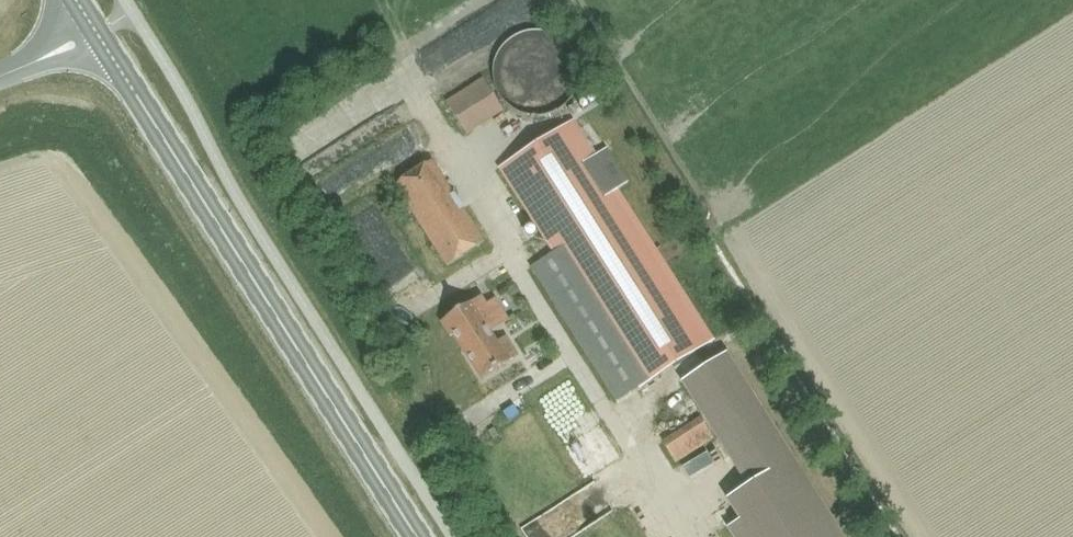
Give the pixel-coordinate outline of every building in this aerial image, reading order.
[(579,77),(579,74),(579,70),(579,66),(578,62),(577,58),(575,55),(573,51),(571,48),(568,44),(564,41),(562,39),(558,36),(555,35),(551,33),(548,32),(545,31),(542,31),(537,30),(533,30),(531,31),(526,32),(521,33),(518,35),(513,37),(510,39),(507,42),(503,45),(501,48),(499,52),(497,56),(495,60),(494,64),(493,69),(493,73),(493,77),(494,81),(495,85),(496,89),(497,91),(498,94),(500,97),(502,99),(504,103),(508,107),(511,108),(514,111),(518,113),(522,114),(527,116),(531,116),(535,117),(538,117),(542,116),(546,116),(551,114),(554,113),(559,110),(563,108),(566,105),(568,102),(570,100),(572,98),(574,94),(576,90),(577,87),(578,83),(579,78),(579,77)] [(500,107),(482,80),(446,103),(463,130),(500,107)] [(712,341),(617,191),(628,184),(606,150),(595,157),(573,123),(500,169),(553,253),(529,269),(613,403),(712,341)] [(477,220),(471,224),(431,161),(394,185),(447,266),(489,239),(477,220)] [(373,246),(392,235),(375,206),(357,217),(373,246)] [(402,254),(391,259),(401,278),(412,272),(402,254)] [(489,333),(508,321),(494,299),(485,305),(480,297),(440,322),(450,337),(453,334),(463,349),(489,333)] [(495,343),(489,333),(463,349),(482,379),(517,356),(505,337),(495,343)] [(733,536),(843,536),(727,354),(681,382),(747,486),(726,499),(740,521),(727,529),(733,536)] [(576,474),(615,453),(567,366),(528,387),(576,474)] [(501,390),(465,421),(476,434),(512,402),(501,390)] [(643,419),(655,437),(693,412),(681,394),(643,419)] [(676,461),(713,438),(700,418),(664,442),(676,461)] [(492,439),(498,435),(493,428),(487,431),(492,439)]
